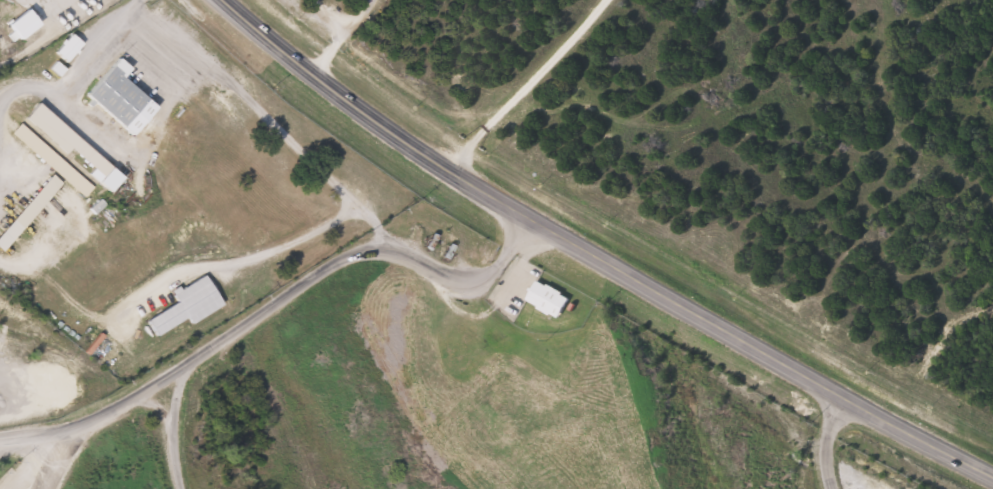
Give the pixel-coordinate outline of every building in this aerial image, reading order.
[(11,25),(31,9),(43,25),(23,40),(11,25)] [(70,63),(57,52),(74,34),(86,45),(70,63)] [(137,137),(89,96),(121,58),(133,69),(125,78),(161,108),(137,137)] [(127,178),(116,191),(71,152),(69,154),(27,118),(41,103),(127,178)] [(88,197),(12,136),(21,125),(97,186),(88,197)] [(6,253),(0,248),(0,238),(53,175),(64,184),(6,253)] [(150,320),(181,303),(176,294),(209,276),(225,306),(195,322),(192,317),(158,335),(150,320)] [(572,298),(563,317),(530,301),(539,282),(572,298)]
